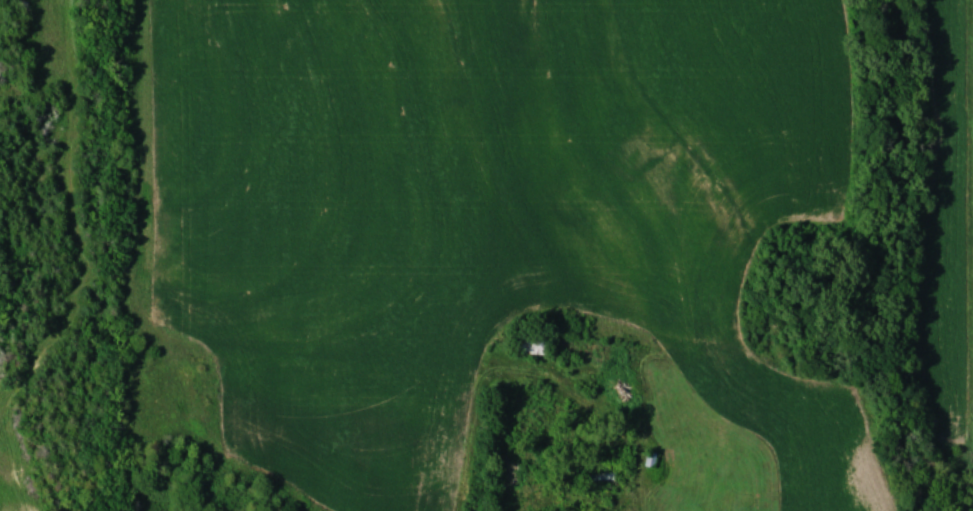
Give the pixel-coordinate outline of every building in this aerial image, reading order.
[(549,332),(519,332),(519,353),(549,353),(549,332)]
